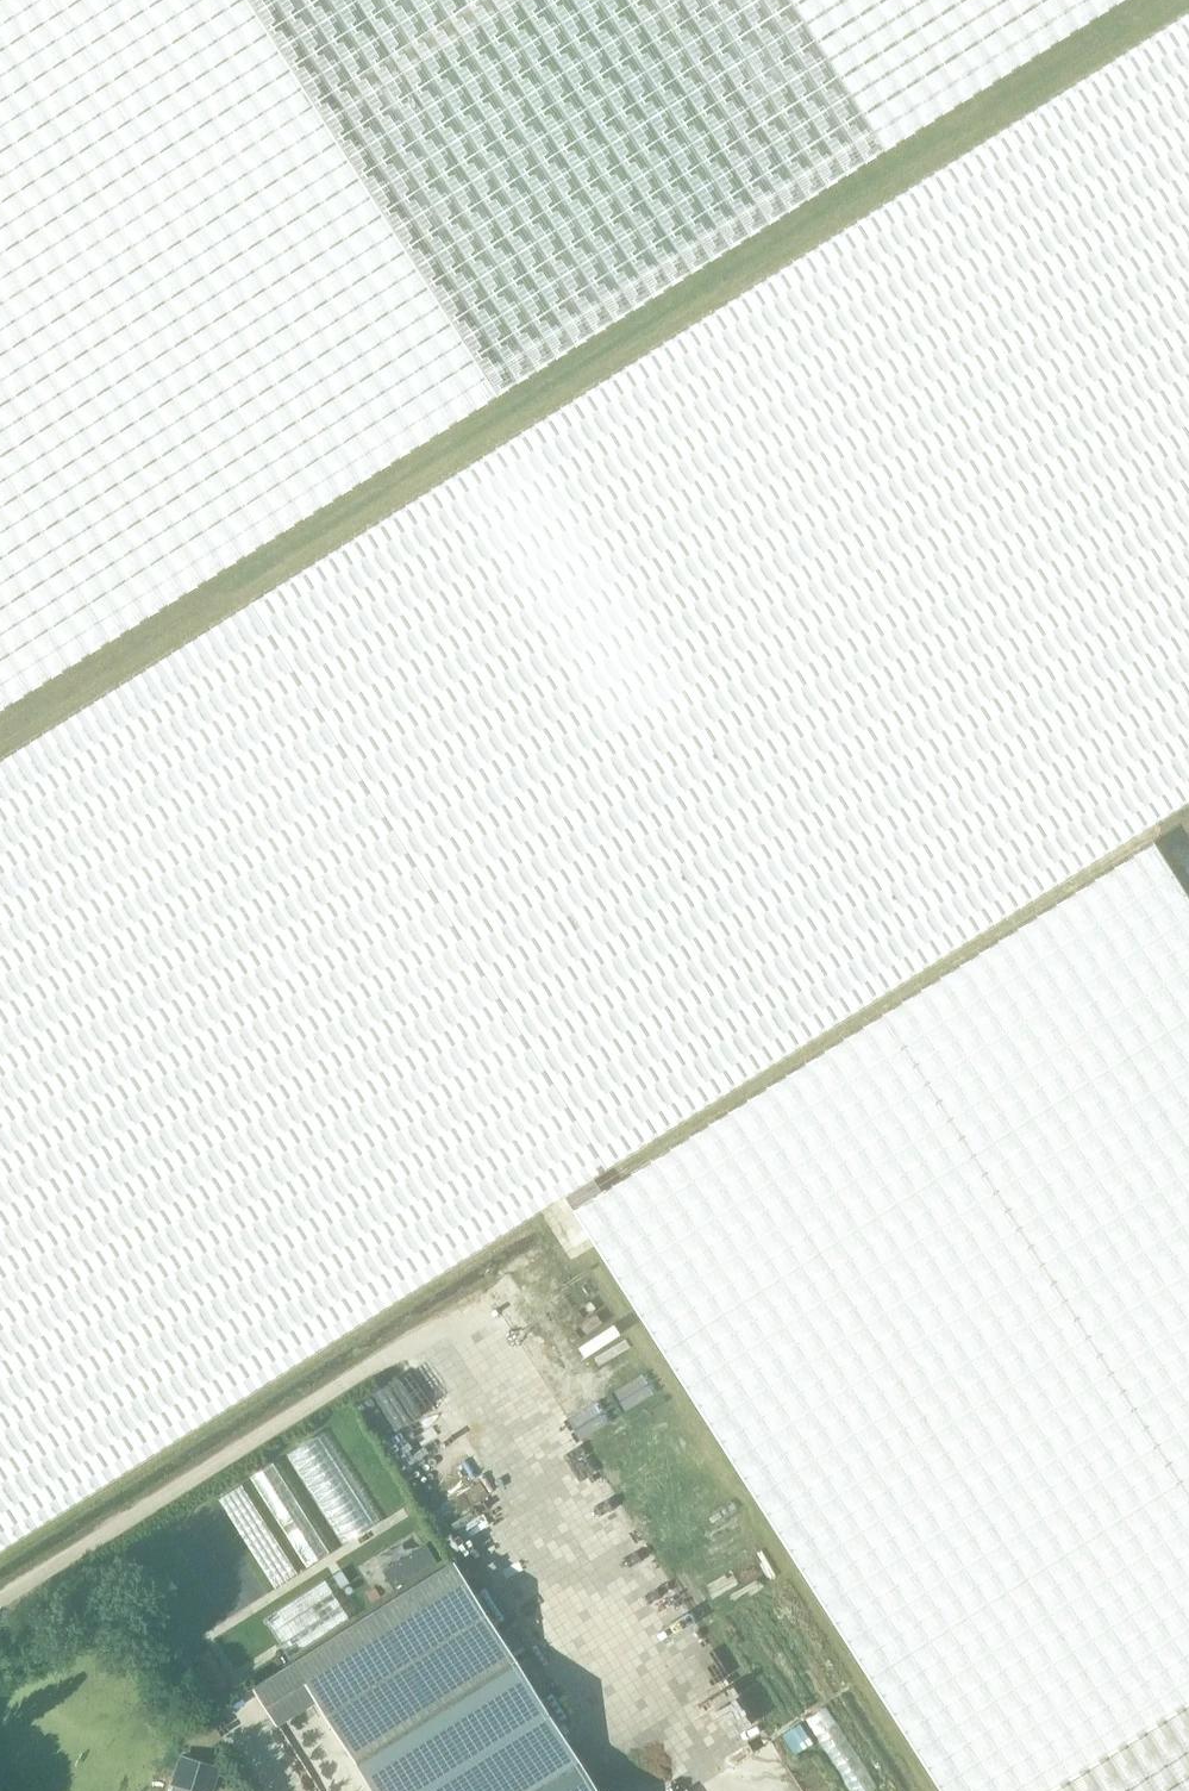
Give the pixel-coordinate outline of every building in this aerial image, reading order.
[(1119,0),(0,0),(0,708),(1119,0)] [(598,383),(0,760),(0,1547),(1188,798),(1188,10),(598,383)] [(1158,852),(1149,839),(598,1186),(591,1175),(562,1193),(578,1218),(589,1235),(941,1790),(1045,1790),(1188,1700),(1188,901),(1158,852)] [(673,1436),(651,1449),(658,1461),(680,1448),(673,1436)] [(498,1631),(496,1627),(506,1620),(485,1588),(475,1594),(454,1560),(253,1688),(276,1724),(315,1699),(373,1790),(599,1790),(594,1783),(558,1725),(568,1719),(551,1692),(541,1699),(512,1653),(523,1647),(509,1624),(498,1631)] [(264,1619),(289,1658),(349,1619),(324,1580),(264,1619)] [(645,1613),(652,1626),(689,1604),(682,1592),(645,1613)] [(1045,1790),(1188,1790),(1188,1700),(1045,1790)] [(275,1787),(239,1734),(229,1741),(264,1790),(269,1790),(275,1787)] [(746,1737),(720,1748),(727,1764),(753,1753),(746,1737)]
